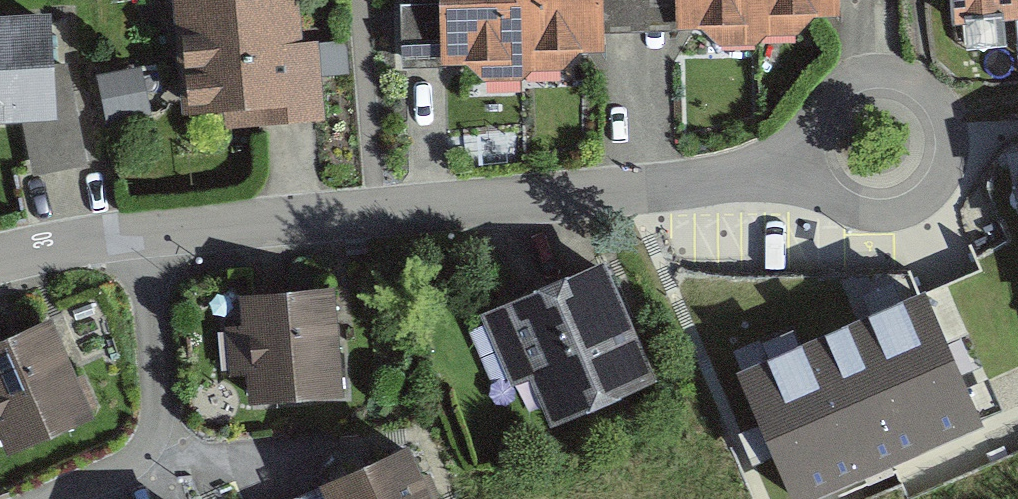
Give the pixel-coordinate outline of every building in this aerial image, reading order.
[(181,125),(255,120),(256,133),(321,129),(317,48),(304,49),(301,0),(174,0),(181,125)] [(444,58),(523,56),(523,47),(600,44),(599,0),(443,0),(444,58)] [(680,25),(759,22),(758,13),(835,11),(835,0),(679,0),(680,25)] [(953,17),(1017,12),(1017,0),(951,0),(953,17)] [(0,25),(0,135),(23,134),(33,184),(87,174),(67,70),(51,72),(48,22),(0,25)] [(107,111),(143,109),(141,63),(105,65),(107,111)] [(598,265),(489,313),(523,390),(541,382),(551,405),(642,365),(598,265)] [(334,293),(241,297),(246,404),(339,400),(334,293)] [(741,374),(795,496),(980,422),(922,297),(741,374)] [(0,341),(0,440),(6,453),(91,417),(49,320),(0,341)] [(405,452),(313,493),(315,498),(426,498),(405,452)]
